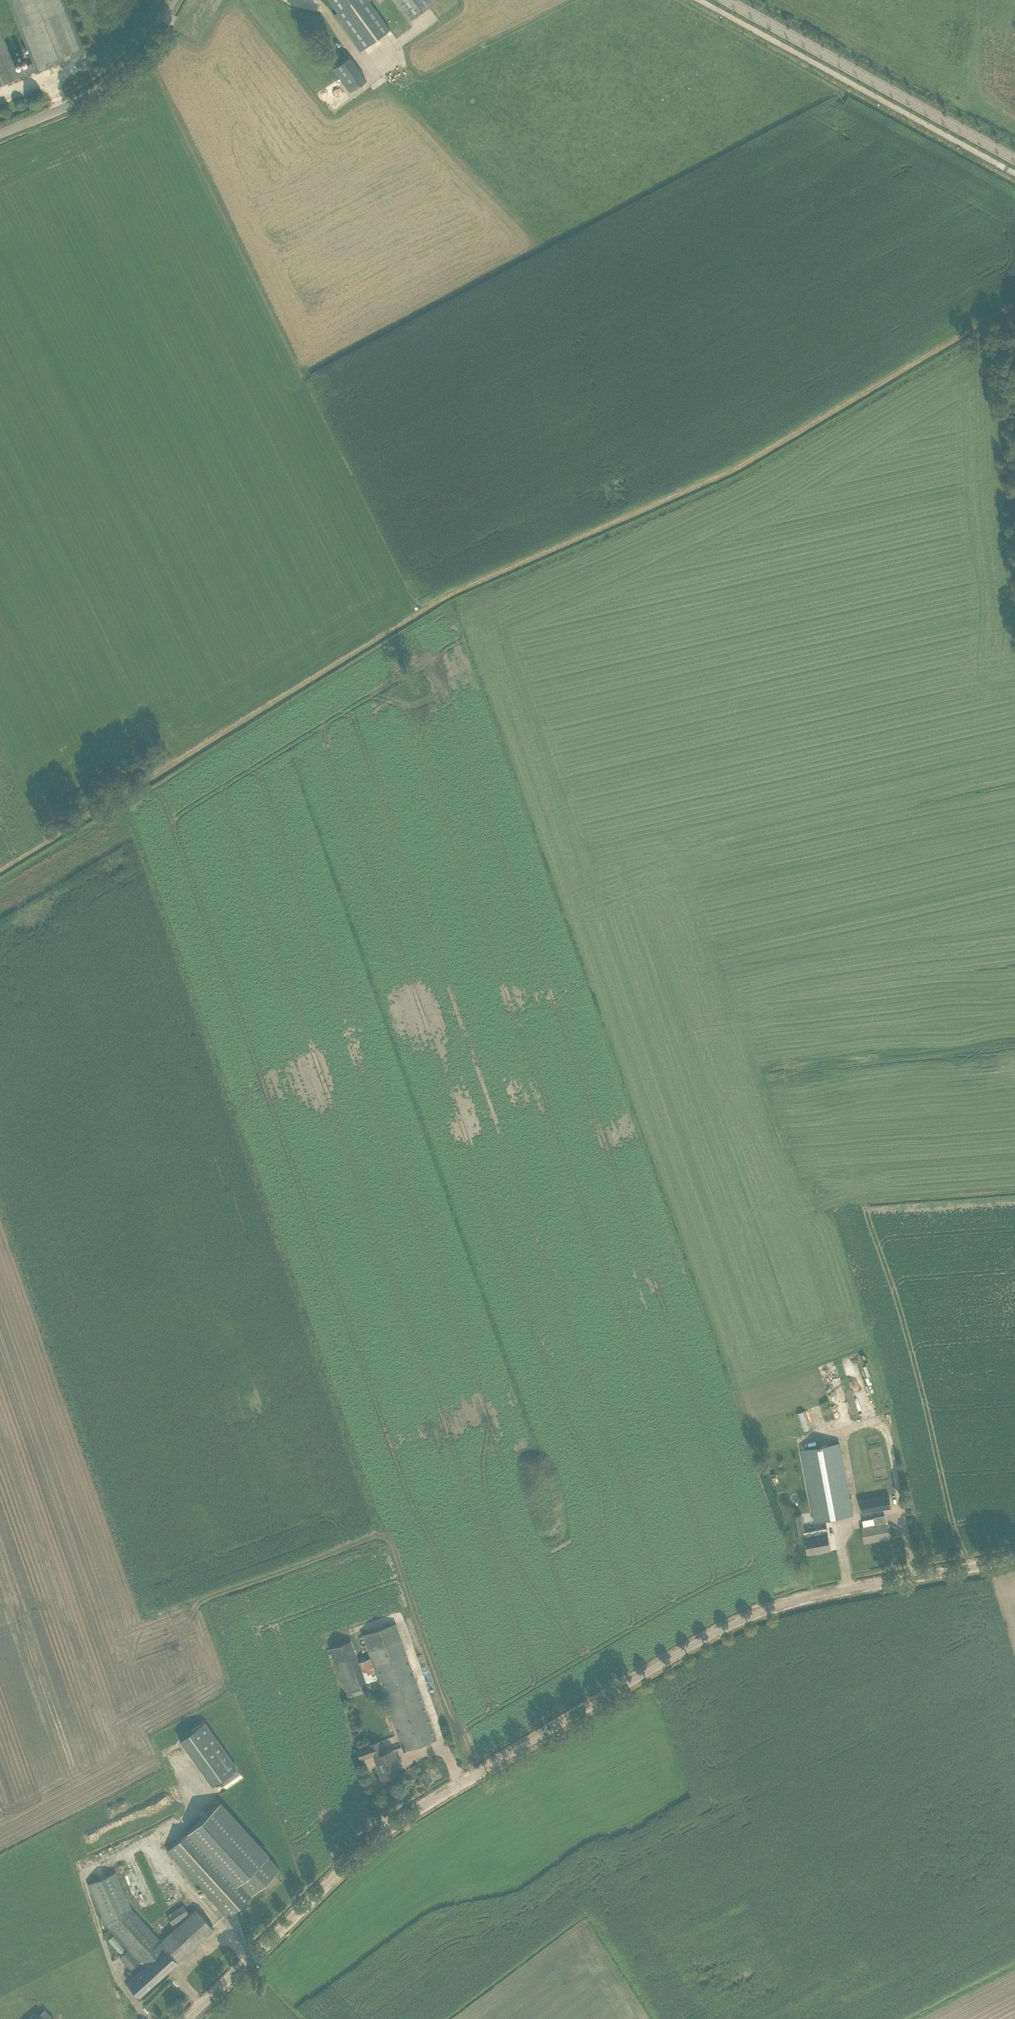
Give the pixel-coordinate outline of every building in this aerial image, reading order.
[(34,61),(16,69),(19,77),(37,70),(84,52),(64,0),(9,0),(34,61)] [(338,12),(334,15),(360,51),(390,30),(368,0),(329,0),(338,12)] [(409,20),(429,5),(436,1),(435,0),(393,0),(409,20)] [(19,77),(16,69),(0,28),(0,85),(19,77)] [(373,91),(342,46),(325,58),(340,78),(357,102),(373,91)] [(798,1412),(802,1431),(810,1429),(807,1410),(798,1412)] [(856,1478),(862,1512),(897,1506),(887,1448),(876,1450),(873,1432),(855,1435),(858,1453),(862,1477),(856,1478)] [(851,1505),(840,1443),(802,1449),(813,1512),(814,1521),(853,1514),(851,1505)] [(827,1527),(804,1531),(808,1553),(831,1549),(827,1527)] [(371,1657),(378,1678),(403,1750),(435,1739),(395,1624),(363,1635),(371,1657)] [(330,1648),(345,1689),(365,1682),(358,1662),(351,1641),(330,1648)] [(365,1683),(378,1678),(371,1657),(358,1662),(365,1682),(365,1683)] [(368,1689),(365,1683),(365,1682),(345,1689),(342,1690),(345,1697),(368,1689)] [(204,1723),(179,1740),(212,1786),(236,1768),(204,1723)] [(394,1767),(398,1766),(393,1749),(383,1753),(379,1740),(355,1748),(360,1760),(374,1755),(381,1778),(396,1773),(394,1767)] [(167,1851),(220,1910),(227,1917),(252,1894),(280,1869),(268,1855),(270,1854),(221,1802),(192,1828),(167,1851)] [(120,1957),(131,1969),(138,1962),(143,1969),(128,1983),(140,1996),(214,1929),(207,1922),(196,1909),(160,1941),(131,1908),(115,1873),(89,1884),(106,1924),(128,1949),(120,1957)] [(166,1915),(172,1925),(189,1914),(183,1904),(166,1915)] [(44,2010),(38,2016),(35,2013),(28,2018),(54,2018),(44,2010)]
